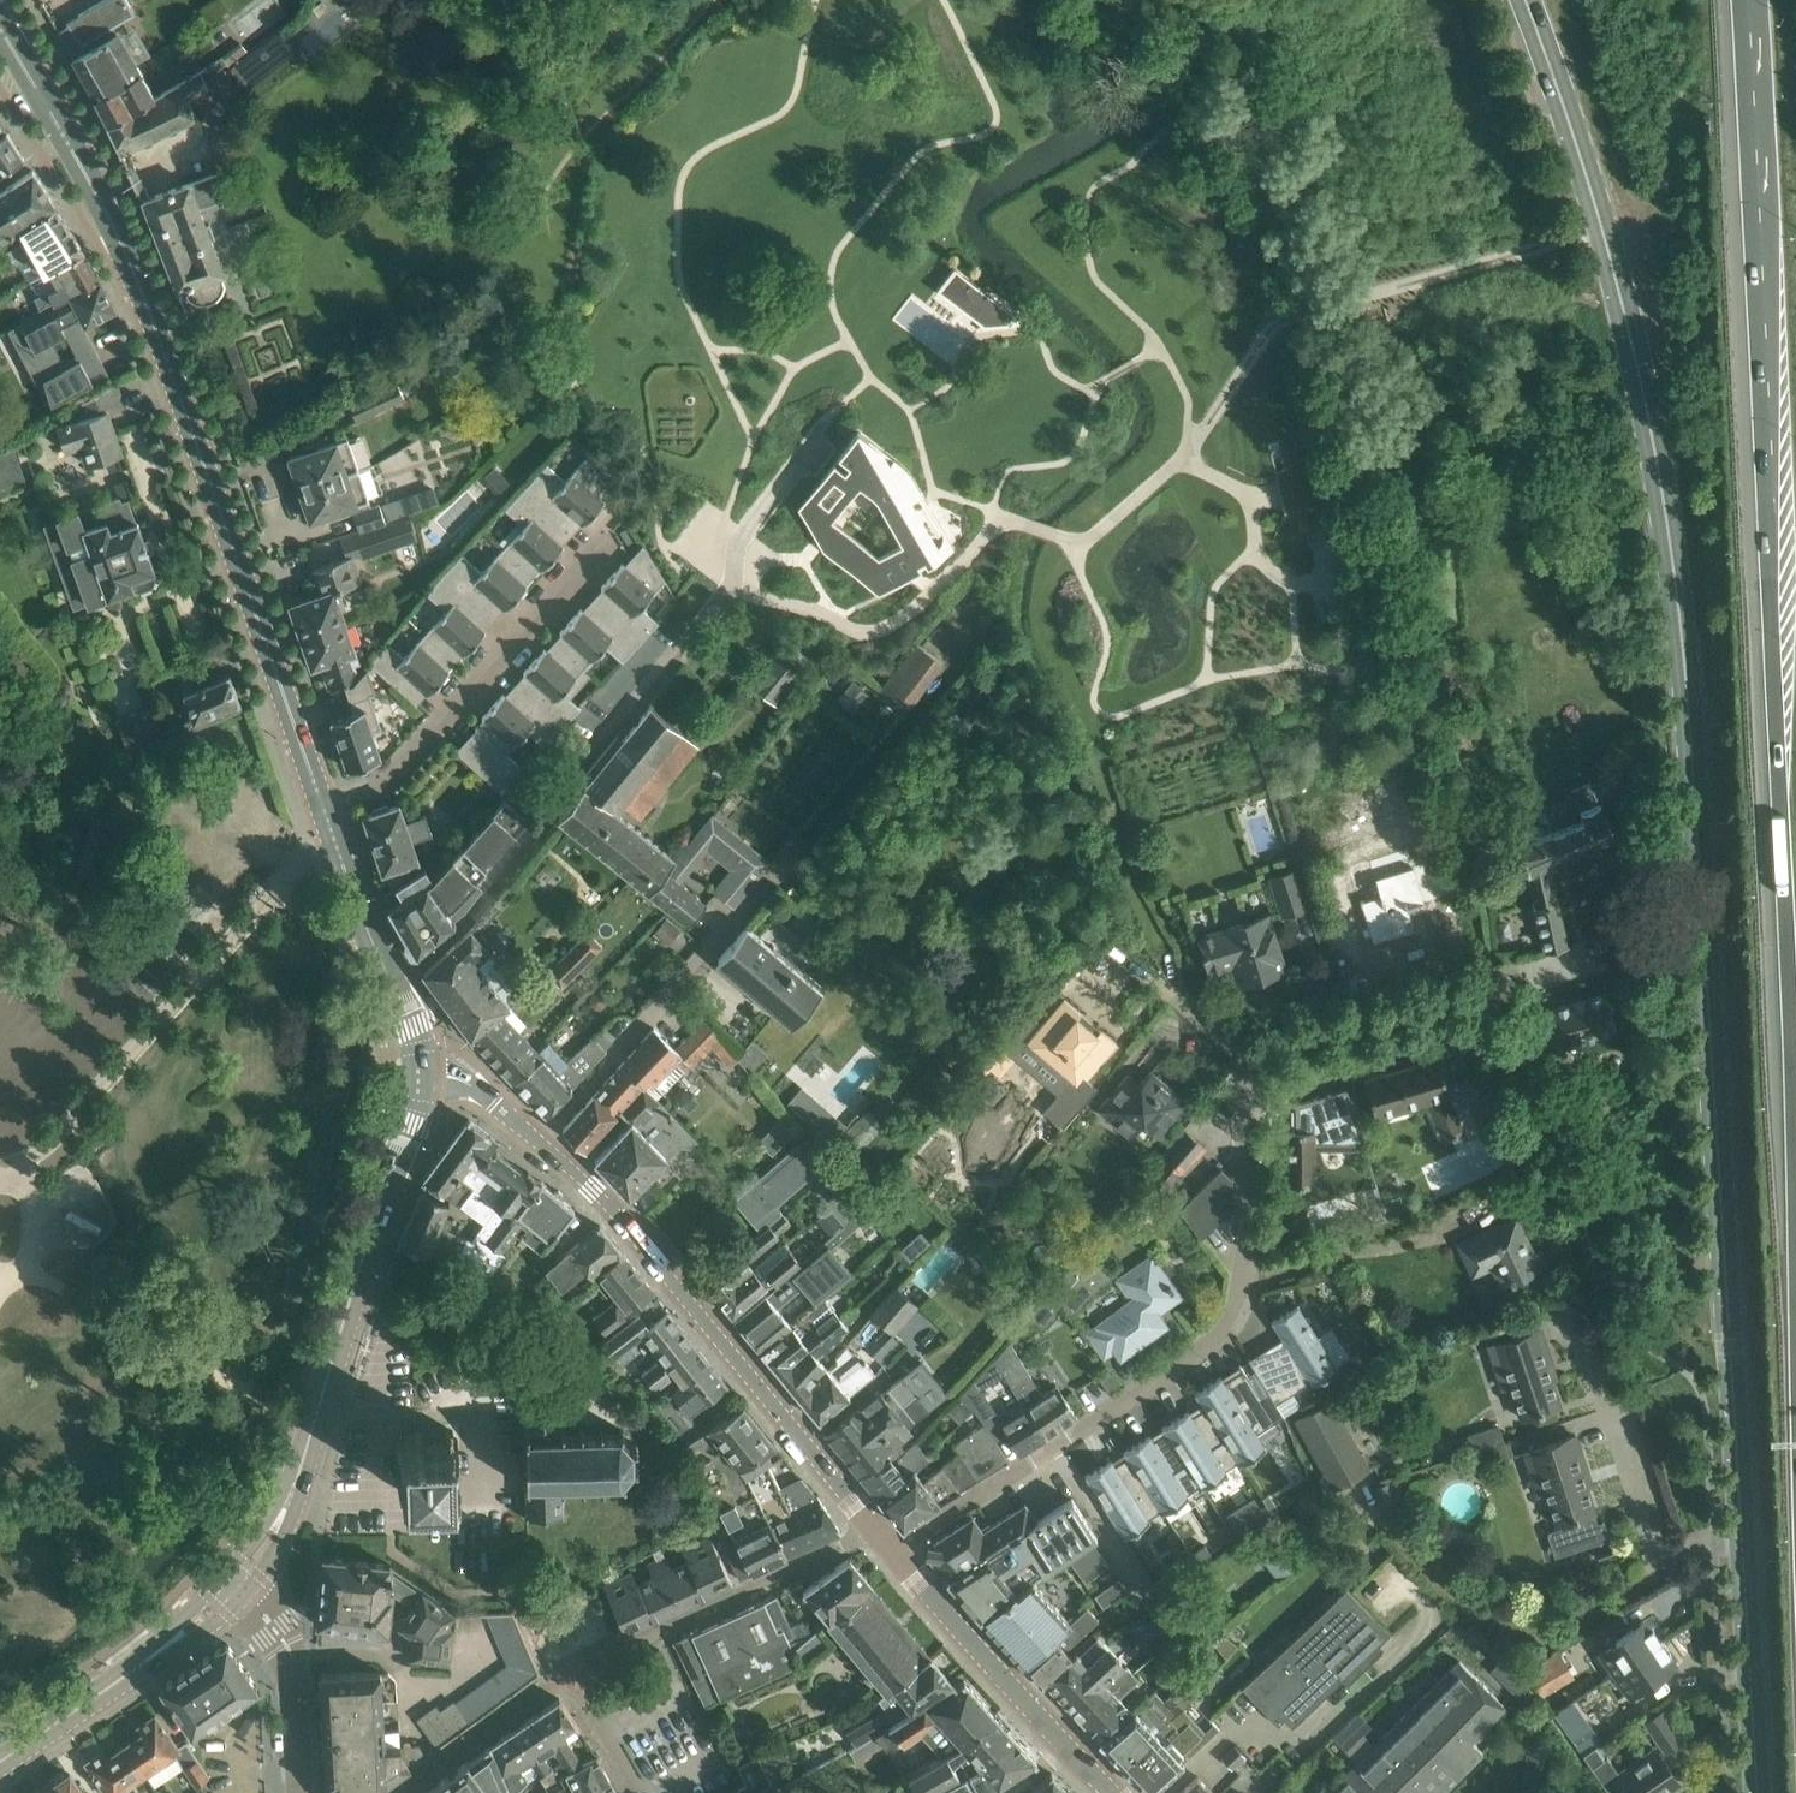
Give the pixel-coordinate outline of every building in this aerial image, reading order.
[(71,27),(59,34),(72,58),(73,59),(91,92),(95,100),(108,124),(121,153),(143,143),(196,119),(188,101),(208,88),(205,82),(218,74),(216,71),(226,63),(223,58),(153,95),(144,79),(136,64),(120,36),(118,31),(85,51),(71,27)] [(249,54),(230,68),(238,78),(244,86),(293,50),(289,43),(280,31),(249,54)] [(24,159),(7,131),(0,136),(0,174),(3,172),(24,159)] [(21,228),(56,207),(56,206),(33,170),(12,183),(0,191),(0,241),(21,228)] [(184,288),(188,299),(191,301),(194,303),(198,304),(201,305),(205,304),(209,304),(212,303),(215,301),(218,298),(221,296),(223,292),(224,289),(225,285),(221,275),(224,274),(189,183),(143,200),(177,290),(184,288)] [(27,239),(6,250),(14,266),(18,264),(27,281),(84,251),(56,207),(21,228),(27,239)] [(84,251),(27,281),(29,283),(31,282),(38,295),(35,297),(42,309),(100,279),(85,250),(84,251)] [(22,322),(7,330),(48,382),(55,408),(105,382),(77,326),(85,322),(86,324),(115,309),(100,279),(42,309),(21,320),(22,322)] [(262,298),(272,294),(267,283),(257,288),(262,298)] [(987,293),(970,316),(984,327),(1002,304),(987,293)] [(999,317),(1010,325),(1016,316),(1006,308),(999,317)] [(116,382),(95,393),(73,406),(77,419),(55,426),(64,451),(79,446),(86,466),(122,453),(108,413),(124,407),(116,382)] [(396,382),(348,405),(356,421),(404,398),(396,382)] [(904,466),(902,465),(901,463),(899,462),(857,430),(799,506),(821,523),(822,523),(824,524),(825,524),(826,524),(828,523),(831,521),(839,527),(822,549),(878,592),(954,547),(906,469),(905,468),(904,466)] [(315,444),(302,448),(304,453),(288,458),(299,490),(358,470),(347,438),(317,449),(315,444)] [(547,464),(523,489),(566,529),(576,518),(584,525),(605,501),(602,499),(609,491),(610,493),(611,492),(589,455),(565,481),(547,464)] [(327,521),(340,517),(353,512),(359,530),(385,521),(379,504),(371,507),(358,470),(299,490),(310,521),(325,516),(327,521)] [(556,540),(566,529),(523,489),(505,509),(524,527),(503,550),(532,576),(539,568),(542,570),(563,547),(556,540)] [(77,510),(58,517),(67,544),(68,543),(73,556),(72,557),(88,601),(132,586),(140,590),(152,586),(155,578),(152,570),(154,569),(137,521),(135,522),(127,499),(121,502),(119,497),(96,505),(92,506),(93,508),(78,513),(77,510)] [(387,524),(355,535),(361,550),(363,555),(364,559),(419,539),(416,531),(410,515),(387,524)] [(599,605),(640,643),(658,623),(641,607),(665,581),(643,545),(642,546),(643,547),(625,566),(623,563),(601,587),(609,594),(599,605)] [(462,554),(445,574),(488,614),(498,603),(506,610),(527,586),(524,584),(532,576),(503,550),(481,572),(462,554)] [(353,555),(312,569),(321,594),(290,605),(303,641),(346,626),(339,607),(345,605),(339,590),(363,582),(353,555)] [(445,609),(425,633),(454,661),(461,653),(464,655),(486,632),(478,625),(488,614),(445,574),(428,595),(445,609)] [(555,643),(584,669),(605,646),(623,662),(640,643),(599,605),(589,616),(581,609),(560,632),(563,635),(555,643)] [(357,659),(354,652),(355,651),(346,626),(303,641),(312,667),(321,663),(329,687),(348,681),(355,668),(352,661),(357,659)] [(446,669),(454,661),(425,633),(404,657),(388,642),(370,664),(416,706),(417,704),(411,698),(420,688),(428,695),(449,672),(446,669)] [(807,670),(806,669),(814,660),(785,638),(778,647),(776,645),(747,682),(779,707),(807,670)] [(563,692),(584,669),(555,643),(548,651),(545,648),(523,672),(531,679),(521,690),(563,728),(580,708),(563,692)] [(917,644),(881,690),(906,709),(941,663),(919,645),(917,644)] [(187,731),(241,709),(229,674),(216,679),(209,656),(174,668),(182,690),(181,691),(191,719),(183,722),(187,731)] [(352,686),(343,690),(348,704),(366,697),(366,696),(372,693),(365,671),(352,686)] [(563,728),(521,690),(511,701),(503,694),(482,717),(485,720),(478,727),(507,754),(528,731),(545,747),(563,728)] [(328,725),(327,725),(343,771),(377,758),(367,732),(378,728),(366,697),(348,704),(352,716),(328,725)] [(585,788),(558,820),(688,926),(706,904),(679,882),(707,848),(732,869),(714,892),(732,907),(768,863),(710,817),(675,860),(619,816),(626,808),(651,778),(665,789),(700,747),(650,707),(624,739),(623,740),(585,788)] [(504,792),(524,770),(507,754),(487,737),(486,738),(468,757),(467,759),(504,792)] [(530,766),(503,798),(504,799),(527,819),(554,785),(530,766)] [(1628,790),(1627,776),(1626,772),(1591,787),(1589,784),(1571,791),(1584,822),(1558,832),(1520,841),(1532,896),(1555,891),(1549,864),(1560,859),(1567,874),(1604,857),(1597,843),(1613,836),(1599,803),(1628,790)] [(384,892),(383,892),(385,896),(390,906),(389,907),(407,937),(406,944),(412,952),(418,953),(431,941),(432,941),(433,942),(434,940),(433,940),(455,921),(453,919),(464,911),(483,887),(474,879),(493,860),(527,819),(504,799),(484,822),(481,820),(469,833),(472,836),(455,855),(450,850),(429,871),(427,869),(425,866),(395,884),(396,885),(384,892)] [(420,859),(400,802),(393,804),(392,801),(375,806),(376,810),(363,815),(383,872),(390,870),(394,883),(420,867),(417,860),(420,859)] [(1379,895),(1360,901),(1373,943),(1415,930),(1408,908),(1444,897),(1433,860),(1413,867),(1408,849),(1369,861),(1379,895)] [(1307,908),(1296,870),(1270,877),(1282,916),(1307,908)] [(1567,945),(1555,891),(1532,896),(1544,951),(1567,945)] [(470,1036),(508,1005),(506,1002),(520,991),(491,954),(478,964),(476,962),(490,951),(477,935),(499,908),(493,902),(471,928),(423,973),(470,1036)] [(1267,915),(1222,929),(1221,930),(1222,931),(1198,938),(1209,972),(1238,963),(1244,983),(1284,970),(1267,915)] [(717,961),(791,1027),(822,991),(748,926),(717,961)] [(586,931),(557,961),(546,973),(563,989),(574,977),(602,946),(586,931)] [(589,995),(589,1002),(594,1008),(602,1007),(606,1002),(606,995),(601,990),(595,989),(589,995)] [(1541,1037),(1545,1051),(1591,1038),(1614,1031),(1609,1014),(1621,1011),(1616,992),(1604,995),(1604,994),(1535,1014),(1541,1037)] [(1064,1000),(1024,1047),(1068,1083),(1043,1112),(1062,1129),(1096,1090),(1085,1081),(1116,1044),(1100,1030),(1097,1034),(1077,1017),(1081,1013),(1064,1000)] [(508,1005),(470,1036),(471,1037),(514,1083),(543,1058),(542,1058),(500,1013),(509,1006),(508,1005)] [(1031,1015),(1013,1037),(1021,1044),(1040,1022),(1031,1015)] [(632,1052),(563,1130),(585,1149),(599,1133),(620,1110),(643,1085),(651,1092),(658,1099),(684,1072),(685,1074),(692,1066),(693,1067),(712,1048),(730,1065),(738,1056),(737,1055),(739,1053),(722,1037),(711,1026),(703,1018),(675,1048),(671,1044),(670,1043),(653,1028),(632,1052)] [(543,1058),(514,1083),(529,1099),(546,1116),(547,1115),(571,1090),(596,1061),(606,1051),(605,1049),(612,1043),(602,1031),(594,1038),(593,1037),(562,1071),(557,1066),(547,1054),(542,1058),(543,1058)] [(739,1053),(737,1055),(738,1056),(754,1069),(768,1052),(751,1038),(739,1053)] [(1000,1077),(1016,1058),(1004,1048),(988,1067),(1000,1077)] [(1436,1054),(1363,1077),(1376,1117),(1425,1101),(1444,1141),(1466,1131),(1496,1117),(1477,1077),(1448,1090),(1436,1054)] [(1130,1135),(1141,1122),(1157,1135),(1185,1102),(1152,1074),(1137,1091),(1124,1080),(1099,1109),(1130,1135)] [(631,1121),(595,1160),(629,1197),(680,1145),(688,1146),(696,1139),(662,1103),(658,1099),(651,1092),(643,1085),(620,1110),(631,1121)] [(1297,1131),(1286,1131),(1286,1187),(1316,1186),(1316,1145),(1360,1145),(1364,1145),(1364,1144),(1346,1087),(1296,1105),(1297,1131)] [(838,1139),(855,1156),(885,1126),(868,1109),(838,1139)] [(469,1119),(423,1180),(442,1194),(444,1191),(485,1222),(494,1209),(498,1205),(486,1196),(500,1177),(481,1162),(491,1151),(498,1142),(469,1119)] [(838,1119),(824,1135),(832,1142),(846,1126),(838,1119)] [(1184,1127),(1167,1146),(1146,1171),(1169,1191),(1190,1165),(1206,1147),(1184,1127)] [(752,1185),(734,1200),(755,1225),(761,1232),(783,1214),(776,1206),(807,1180),(831,1208),(844,1224),(863,1208),(825,1164),(804,1139),(752,1185)] [(491,1151),(481,1162),(500,1177),(486,1196),(498,1205),(523,1172),(495,1151),(491,1151)] [(864,1158),(848,1173),(862,1188),(872,1180),(882,1190),(889,1183),(864,1158)] [(1232,1179),(1220,1168),(1179,1210),(1201,1238),(1232,1208),(1232,1179)] [(472,1239),(455,1262),(465,1269),(466,1268),(485,1281),(499,1262),(506,1254),(502,1249),(518,1229),(522,1224),(512,1217),(519,1207),(521,1209),(541,1181),(528,1171),(526,1174),(523,1172),(498,1205),(494,1209),(485,1222),(472,1239)] [(519,1207),(512,1217),(522,1224),(524,1226),(518,1233),(539,1250),(549,1237),(551,1238),(561,1227),(574,1210),(562,1199),(563,1194),(559,1190),(554,1192),(542,1182),(541,1181),(521,1209),(519,1207)] [(422,1190),(399,1242),(425,1254),(426,1252),(454,1263),(455,1262),(472,1239),(438,1223),(448,1202),(422,1190)] [(754,1304),(735,1320),(762,1352),(791,1326),(783,1316),(777,1308),(803,1287),(816,1304),(823,1298),(853,1273),(842,1260),(831,1247),(868,1215),(863,1208),(844,1224),(834,1233),(833,1234),(831,1236),(824,1241),(800,1262),(775,1283),(773,1285),(776,1288),(765,1294),(754,1304)] [(831,1208),(817,1220),(831,1236),(833,1234),(834,1233),(844,1224),(831,1208)] [(34,1236),(44,1223),(26,1209),(16,1221),(34,1236)] [(1384,1211),(1369,1216),(1373,1226),(1387,1222),(1384,1211)] [(703,1281),(718,1298),(753,1269),(742,1256),(747,1252),(751,1257),(777,1235),(791,1223),(783,1214),(761,1232),(703,1281)] [(1516,1218),(1459,1244),(1473,1274),(1493,1265),(1503,1287),(1540,1270),(1548,1266),(1541,1249),(1532,1253),(1516,1218)] [(546,1268),(569,1297),(580,1288),(572,1279),(584,1269),(592,1279),(596,1273),(622,1253),(600,1225),(546,1268)] [(800,1262),(784,1243),(753,1269),(718,1298),(733,1316),(768,1287),(775,1283),(800,1262)] [(1071,1318),(1112,1277),(1081,1252),(1027,1318),(1043,1331),(1060,1309),(1071,1318)] [(596,1273),(592,1279),(596,1275),(616,1298),(593,1317),(608,1336),(632,1317),(653,1301),(648,1295),(653,1291),(622,1253),(596,1273)] [(1132,1298),(1084,1332),(1103,1360),(1116,1351),(1121,1357),(1155,1332),(1149,1324),(1159,1318),(1156,1314),(1179,1297),(1151,1258),(1119,1280),(1132,1298)] [(499,1262),(485,1281),(510,1293),(517,1284),(509,1269),(499,1262)] [(871,1315),(893,1335),(923,1302),(901,1282),(871,1315)] [(603,1339),(601,1341),(614,1357),(619,1364),(632,1354),(627,1346),(642,1334),(648,1342),(654,1350),(681,1328),(657,1298),(657,1297),(653,1301),(632,1317),(608,1336),(603,1339)] [(791,1326),(762,1352),(779,1373),(828,1330),(840,1318),(832,1309),(823,1298),(816,1304),(791,1326)] [(1248,1359),(1277,1403),(1309,1382),(1311,1385),(1338,1368),(1297,1304),(1271,1321),(1272,1322),(1273,1322),(1282,1337),(1248,1359)] [(799,1397),(826,1367),(817,1357),(830,1346),(847,1327),(846,1326),(860,1313),(853,1306),(841,1319),(840,1318),(828,1330),(779,1373),(799,1397)] [(654,1350),(660,1357),(634,1380),(640,1387),(695,1345),(681,1328),(654,1350)] [(1559,1406),(1547,1368),(1552,1366),(1540,1329),(1489,1346),(1495,1364),(1502,1362),(1521,1418),(1559,1406)] [(1025,1406),(1045,1439),(1077,1418),(1054,1386),(1042,1395),(1009,1340),(994,1358),(1022,1404),(1025,1406)] [(710,1364),(695,1345),(640,1387),(648,1397),(674,1375),(682,1385),(710,1364)] [(826,1367),(799,1397),(819,1421),(838,1406),(876,1374),(869,1365),(865,1361),(860,1366),(846,1348),(836,1359),(838,1360),(827,1369),(826,1367)] [(877,1391),(827,1432),(861,1473),(859,1475),(860,1476),(881,1459),(884,1462),(889,1458),(891,1461),(905,1450),(898,1441),(909,1431),(910,1431),(907,1427),(920,1417),(929,1409),(949,1393),(922,1360),(902,1377),(893,1384),(880,1394),(877,1391)] [(664,1399),(656,1405),(675,1427),(683,1438),(685,1436),(699,1427),(701,1425),(687,1409),(695,1402),(699,1407),(708,1400),(725,1386),(730,1391),(731,1390),(727,1385),(710,1364),(682,1385),(664,1399)] [(1220,1377),(1194,1393),(1195,1395),(1196,1394),(1205,1409),(1237,1462),(1238,1464),(1266,1447),(1256,1432),(1282,1415),(1267,1391),(1260,1396),(1240,1364),(1239,1365),(1242,1371),(1223,1383),(1220,1378),(1221,1377),(1220,1377)] [(971,1383),(962,1393),(974,1409),(983,1423),(996,1442),(1007,1435),(999,1422),(1009,1416),(1006,1411),(996,1417),(981,1392),(978,1394),(971,1383)] [(974,1409),(962,1393),(946,1410),(959,1423),(974,1409)] [(725,1416),(709,1426),(727,1450),(758,1425),(742,1404),(737,1398),(736,1399),(741,1405),(725,1416)] [(1332,1400),(1294,1421),(1333,1490),(1370,1469),(1332,1400)] [(527,1514),(524,1517),(527,1520),(530,1517),(561,1516),(564,1519),(567,1515),(564,1513),(563,1488),(565,1488),(565,1483),(580,1482),(581,1488),(585,1488),(585,1482),(600,1481),(601,1487),(605,1487),(605,1481),(620,1481),(622,1486),(626,1483),(623,1479),(633,1467),(635,1468),(638,1464),(635,1464),(635,1452),(639,1449),(637,1445),(631,1445),(621,1433),(624,1429),(620,1427),(619,1436),(605,1436),(605,1431),(600,1431),(600,1436),(586,1436),(586,1431),(581,1431),(581,1437),(567,1437),(567,1432),(564,1432),(564,1408),(567,1404),(563,1402),(562,1403),(528,1404),(525,1401),(522,1404),(525,1407),(527,1514)] [(1019,1455),(1042,1441),(1045,1439),(1025,1406),(1022,1404),(1024,1407),(1009,1416),(999,1422),(1007,1435),(1019,1455)] [(1188,1411),(1162,1428),(1163,1429),(1166,1433),(1198,1486),(1199,1488),(1227,1471),(1225,1470),(1237,1462),(1205,1409),(1191,1417),(1188,1413),(1189,1413),(1188,1411)] [(953,1443),(959,1452),(943,1465),(959,1491),(1008,1460),(983,1423),(953,1443)] [(758,1425),(727,1450),(737,1463),(740,1462),(747,1475),(767,1462),(782,1455),(775,1445),(758,1425)] [(1472,1451),(1504,1441),(1499,1425),(1467,1435),(1472,1451)] [(699,1427),(685,1436),(688,1444),(703,1438),(699,1427)] [(406,1495),(409,1495),(413,1495),(413,1486),(448,1485),(448,1494),(455,1494),(455,1485),(458,1485),(458,1478),(454,1478),(454,1446),(457,1446),(457,1439),(453,1439),(453,1431),(446,1431),(446,1439),(423,1440),(422,1434),(415,1431),(411,1434),(411,1432),(404,1432),(404,1440),(396,1441),(396,1448),(405,1448),(406,1479),(397,1480),(397,1487),(406,1487),(406,1495)] [(1125,1453),(1127,1457),(1160,1511),(1161,1512),(1188,1495),(1186,1493),(1198,1486),(1166,1433),(1152,1442),(1150,1437),(1150,1436),(1123,1452),(1124,1454),(1125,1453)] [(1594,1512),(1582,1474),(1587,1473),(1575,1436),(1524,1452),(1530,1471),(1538,1468),(1556,1525),(1594,1512)] [(881,1459),(860,1476),(873,1492),(878,1498),(914,1469),(929,1458),(923,1451),(915,1441),(905,1450),(891,1461),(889,1458),(884,1462),(881,1459)] [(1504,1441),(1472,1451),(1475,1461),(1471,1462),(1475,1476),(1481,1479),(1488,1476),(1491,1470),(1489,1464),(1509,1458),(1504,1441)] [(702,1442),(689,1450),(692,1457),(706,1451),(702,1442)] [(710,1450),(695,1457),(699,1466),(715,1458),(710,1450)] [(1111,1460),(1085,1477),(1123,1537),(1149,1521),(1148,1519),(1160,1511),(1127,1457),(1114,1466),(1111,1462),(1112,1461),(1111,1460)] [(712,1462),(699,1468),(703,1477),(716,1471),(712,1462)] [(767,1462),(747,1475),(769,1517),(787,1557),(841,1534),(818,1497),(816,1498),(804,1484),(799,1477),(779,1487),(768,1464),(767,1462)] [(914,1469),(878,1498),(903,1528),(944,1501),(948,1498),(959,1491),(943,1465),(923,1480),(914,1469)] [(734,1498),(720,1504),(724,1513),(738,1507),(734,1498)] [(1044,1573),(1066,1557),(1067,1557),(1091,1541),(1096,1537),(1085,1519),(1072,1498),(1053,1511),(1038,1524),(1025,1504),(983,1532),(973,1517),(929,1546),(928,1546),(927,1556),(950,1583),(955,1578),(985,1614),(982,1617),(980,1615),(979,1616),(981,1619),(1013,1591),(1016,1594),(1030,1583),(1031,1583),(1044,1573)] [(1266,1505),(1253,1514),(1258,1522),(1272,1514),(1266,1505)] [(769,1517),(732,1534),(733,1537),(738,1546),(742,1555),(747,1565),(751,1574),(787,1557),(769,1517)] [(724,1519),(712,1525),(716,1534),(729,1528),(724,1519)] [(733,1537),(729,1528),(716,1534),(721,1543),(733,1537)] [(604,1585),(626,1633),(732,1583),(722,1562),(709,1534),(681,1547),(686,1560),(672,1567),(665,1554),(646,1563),(653,1576),(636,1584),(631,1572),(604,1585)] [(738,1546),(733,1537),(721,1543),(725,1553),(738,1546)] [(1075,1570),(1100,1553),(1091,1541),(1067,1557),(1066,1557),(1075,1570)] [(1203,1544),(1190,1555),(1197,1564),(1210,1554),(1203,1544)] [(742,1555),(738,1546),(725,1553),(730,1562),(742,1555)] [(1084,1582),(1108,1565),(1100,1553),(1075,1570),(1084,1582)] [(747,1565),(742,1555),(730,1562),(735,1571),(747,1565)] [(394,1591),(414,1604),(421,1592),(389,1571),(390,1564),(324,1557),(317,1624),(390,1631),(394,1591)] [(849,1558),(804,1590),(831,1622),(874,1587),(849,1558)] [(751,1574),(747,1565),(735,1571),(739,1580),(751,1574)] [(1166,1573),(1153,1584),(1159,1594),(1172,1583),(1166,1573)] [(1103,1608),(1127,1591),(1119,1579),(1094,1596),(1103,1608)] [(1024,1666),(1074,1620),(1031,1583),(1030,1583),(1016,1594),(1013,1591),(981,1619),(1010,1651),(1024,1666)] [(893,1687),(923,1662),(867,1594),(874,1588),(874,1587),(831,1623),(887,1691),(893,1687)] [(1346,1587),(1288,1642),(1241,1687),(1277,1724),(1284,1718),(1292,1727),(1342,1679),(1348,1684),(1370,1663),(1365,1657),(1390,1633),(1346,1587)] [(456,1613),(423,1590),(414,1604),(398,1627),(412,1637),(409,1660),(450,1664),(454,1629),(448,1626),(456,1613)] [(763,1602),(782,1643),(789,1640),(790,1642),(796,1640),(776,1596),(763,1602)] [(763,1602),(691,1634),(719,1697),(799,1662),(793,1649),(790,1642),(789,1640),(782,1643),(763,1602)] [(1045,1682),(1072,1657),(1066,1649),(1098,1620),(1087,1607),(1074,1620),(1024,1666),(1041,1685),(1045,1682)] [(506,1664),(455,1701),(471,1722),(539,1673),(511,1611),(485,1612),(506,1664)] [(1644,1620),(1600,1650),(1615,1672),(1661,1640),(1652,1627),(1650,1629),(1644,1620)] [(818,1628),(814,1631),(813,1632),(793,1649),(799,1662),(803,1666),(830,1642),(818,1628)] [(694,1687),(697,1693),(703,1705),(704,1704),(718,1698),(700,1657),(690,1635),(674,1643),(684,1664),(690,1677),(694,1687)] [(1096,1635),(1072,1657),(1045,1682),(1052,1689),(1072,1710),(1103,1682),(1106,1685),(1126,1666),(1096,1635)] [(1661,1640),(1615,1672),(1630,1694),(1674,1664),(1668,1655),(1670,1654),(1661,1640)] [(227,1643),(160,1688),(191,1733),(209,1722),(221,1740),(244,1724),(232,1707),(258,1689),(227,1643)] [(1561,1650),(1526,1671),(1540,1696),(1576,1675),(1561,1650)] [(923,1662),(893,1687),(887,1691),(878,1700),(885,1708),(846,1731),(849,1735),(853,1743),(875,1731),(955,1686),(931,1656),(923,1662)] [(1072,1710),(1100,1740),(1132,1712),(1118,1698),(1139,1678),(1133,1672),(1151,1657),(1151,1656),(1132,1672),(1126,1666),(1106,1685),(1103,1682),(1072,1710)] [(1505,1705),(1473,1672),(1472,1673),(1459,1660),(1375,1745),(1364,1732),(1371,1726),(1357,1712),(1336,1732),(1331,1727),(1320,1737),(1326,1742),(1333,1735),(1357,1762),(1326,1792),(1440,1792),(1482,1750),(1471,1739),(1505,1705)] [(382,1730),(379,1670),(320,1674),(321,1689),(318,1689),(318,1695),(321,1695),(322,1719),(319,1719),(320,1725),(323,1725),(324,1749),(321,1749),(322,1756),(324,1755),(326,1785),(329,1785),(329,1789),(332,1792),(375,1792),(386,1785),(386,1781),(391,1781),(409,1767),(407,1764),(423,1752),(416,1745),(399,1746),(399,1730),(382,1730)] [(955,1686),(873,1732),(880,1740),(886,1747),(898,1737),(902,1742),(918,1732),(940,1755),(962,1744),(994,1714),(964,1681),(955,1686)] [(1180,1684),(1171,1693),(1183,1705),(1192,1697),(1191,1696),(1184,1688),(1180,1684)] [(1155,1732),(1183,1705),(1171,1693),(1163,1701),(1155,1691),(1132,1712),(1100,1740),(1121,1763),(1154,1731),(1155,1732)] [(559,1699),(537,1713),(558,1744),(554,1746),(570,1771),(582,1765),(565,1739),(580,1729),(559,1699)] [(436,1706),(418,1719),(424,1727),(435,1743),(438,1747),(469,1724),(471,1723),(455,1701),(453,1702),(440,1711),(436,1706)] [(1573,1703),(1556,1714),(1573,1739),(1590,1727),(1573,1703)] [(1183,1705),(1155,1732),(1154,1731),(1121,1763),(1149,1792),(1150,1792),(1219,1728),(1212,1722),(1205,1729),(1183,1705)] [(1646,1723),(1665,1751),(1682,1739),(1663,1711),(1646,1723)] [(537,1713),(515,1728),(536,1758),(530,1762),(537,1773),(548,1792),(557,1788),(558,1789),(567,1785),(567,1783),(563,1776),(567,1773),(570,1771),(554,1746),(558,1744),(537,1713)] [(895,1782),(901,1792),(924,1792),(958,1773),(952,1764),(959,1757),(970,1772),(980,1766),(1013,1735),(994,1714),(962,1744),(940,1755),(895,1782)] [(186,1740),(177,1746),(155,1715),(137,1727),(142,1733),(124,1745),(144,1774),(144,1773),(153,1786),(182,1766),(195,1786),(210,1776),(186,1740)] [(491,1744),(511,1791),(511,1792),(523,1792),(518,1786),(537,1773),(530,1762),(536,1758),(515,1728),(491,1744)] [(933,1792),(965,1792),(971,1789),(969,1786),(974,1783),(979,1792),(984,1792),(1009,1778),(1036,1760),(1013,1735),(980,1766),(970,1772),(933,1792)] [(425,1792),(508,1792),(511,1791),(491,1744),(481,1752),(468,1762),(467,1761),(437,1783),(437,1784),(425,1792)] [(1245,1756),(1245,1755),(1234,1744),(1221,1757),(1232,1769),(1245,1756)] [(107,1756),(103,1750),(85,1762),(106,1792),(116,1792),(144,1774),(124,1745),(107,1756)] [(1591,1767),(1609,1792),(1660,1792),(1677,1781),(1655,1749),(1639,1760),(1619,1773),(1607,1757),(1591,1767)] [(737,1789),(739,1792),(759,1792),(773,1786),(758,1756),(737,1766),(747,1784),(737,1789)] [(558,1789),(560,1792),(587,1792),(593,1790),(594,1792),(611,1783),(597,1757),(582,1765),(570,1771),(567,1773),(563,1776),(567,1783),(567,1785),(558,1789)] [(69,1773),(66,1775),(62,1775),(55,1779),(55,1783),(45,1790),(47,1792),(83,1792),(69,1773)] [(1030,1792),(1071,1792),(1052,1773),(1034,1789),(1030,1792)] [(1197,1776),(1180,1792),(1215,1792),(1197,1776)] [(587,1792),(616,1792),(611,1783),(594,1792),(593,1790),(587,1792)]
